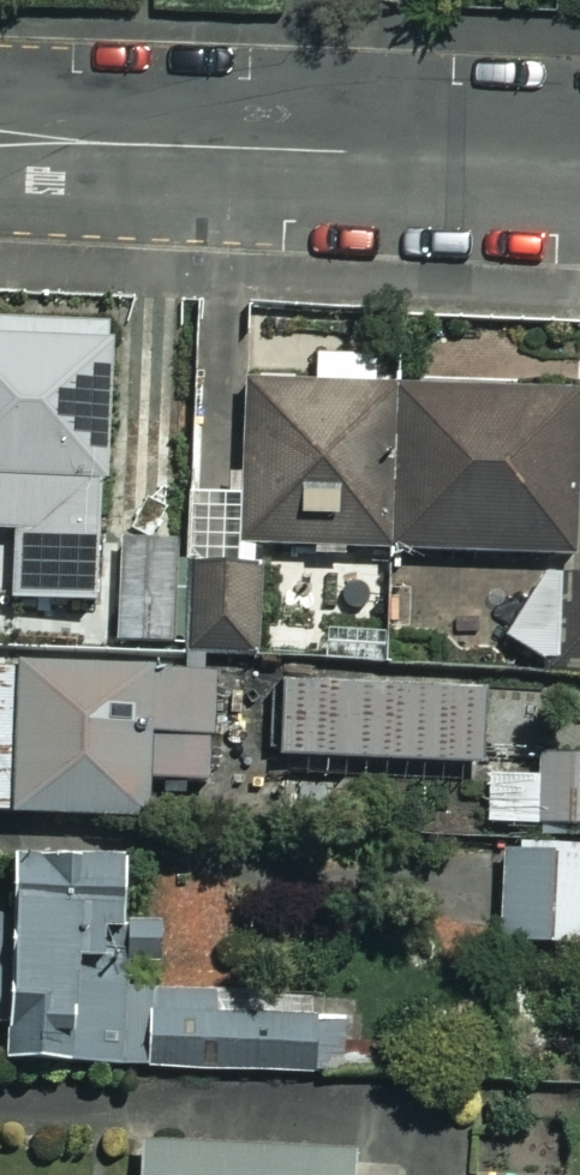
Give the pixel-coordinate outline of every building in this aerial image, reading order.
[(0,320),(0,601),(94,605),(106,324),(0,320)] [(392,556),(394,388),(394,353),(312,353),(312,388),(247,387),(246,493),(193,492),(193,554),(339,555),(338,614),(392,614),(392,556)] [(394,388),(392,556),(576,557),(577,390),(394,388)] [(181,545),(121,546),(122,642),(183,641),(181,545)] [(263,573),(202,572),(200,647),(261,648),(263,573)] [(533,583),(504,639),(562,668),(579,633),(579,607),(533,583)] [(0,668),(0,815),(144,818),(145,775),(213,776),(215,672),(0,668)] [(487,692),(289,686),(286,758),(485,765),(487,692)] [(556,763),(552,837),(579,839),(579,764),(556,763)] [(506,850),(505,948),(579,948),(579,850),(506,850)] [(20,853),(18,912),(0,912),(0,1064),(375,1077),(377,1008),(235,1003),(235,993),(127,989),(131,856),(20,853)] [(144,1145),(143,1174),(407,1174),(408,1155),(144,1145)]
